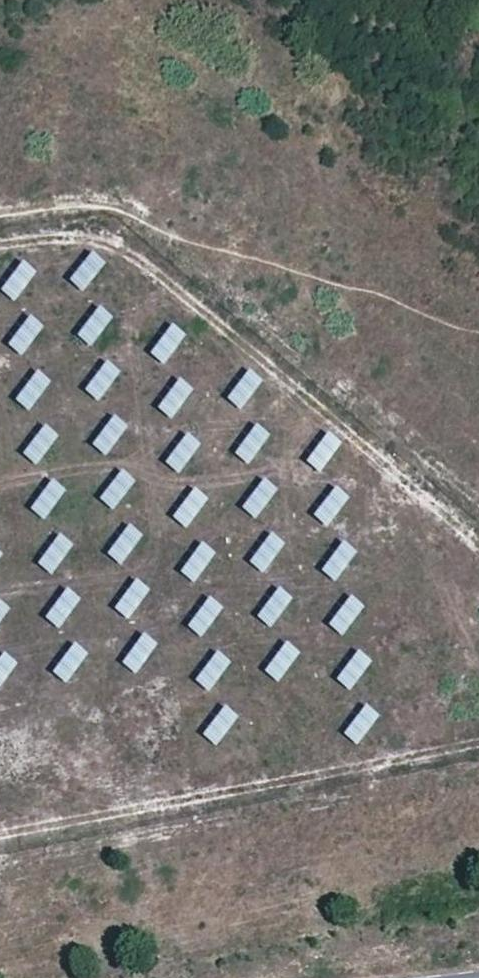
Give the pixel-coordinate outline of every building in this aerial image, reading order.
[(85,252),(71,288),(90,295),(104,259),(85,252)] [(0,297),(19,305),(35,271),(16,262),(0,297)] [(96,351),(112,314),(93,306),(78,342),(96,351)] [(28,359),(42,324),(23,317),(9,351),(28,359)] [(150,360),(168,368),(185,333),(167,325),(150,360)] [(85,396),(103,405),(119,370),(100,362),(85,396)] [(244,370),(227,405),(246,413),(262,378),(244,370)] [(32,371),(16,405),(34,414),(50,379),(32,371)] [(158,414),(176,423),(193,388),(175,379),(158,414)] [(111,459),(127,424),(108,416),(92,451),(111,459)] [(38,425),(23,460),(42,468),(57,433),(38,425)] [(235,459),(253,468),(269,433),(251,425),(235,459)] [(306,467),(324,476),(340,441),(322,433),(306,467)] [(184,477),(199,442),(181,434),(165,468),(184,477)] [(100,505),(119,513),(134,478),(115,470),(100,505)] [(259,522),(276,488),(258,479),(241,513),(259,522)] [(30,514),(48,522),(64,488),(46,480),(30,514)] [(313,521),(332,530),(348,496),(330,487),(313,521)] [(189,489),(173,523),(192,531),(207,497),(189,489)] [(107,559),(125,568),(142,534),(124,526),(107,559)] [(268,576),(284,541),(265,533),(249,568),(268,576)] [(56,577),(71,542),(53,535),(38,569),(56,577)] [(340,584),(355,550),(337,542),(322,576),(340,584)] [(199,586),(214,551),(196,543),(181,578),(199,586)] [(133,623),(149,588),(131,580),(115,615),(133,623)] [(45,624),(63,632),(79,597),(61,588),(45,624)] [(258,623),(277,631),(291,596),(272,588),(258,623)] [(330,632),(348,639),(362,603),(344,596),(330,632)] [(204,598),(188,632),(207,640),(222,606),(204,598)] [(9,606),(0,602),(0,627),(9,606)] [(141,677),(157,643),(139,634),(123,669),(141,677)] [(282,686),(298,651),(281,643),(265,677),(282,686)] [(68,644),(52,677),(71,686),(87,652),(68,644)] [(337,685),(355,693),(371,659),(353,651),(337,685)] [(215,694),(229,659),(211,652),(197,687),(215,694)] [(1,696),(16,660),(0,654),(0,695),(1,696)] [(361,748),(378,713),(360,705),(344,739),(361,748)] [(219,706),(203,742),(221,750),(237,714),(219,706)]
